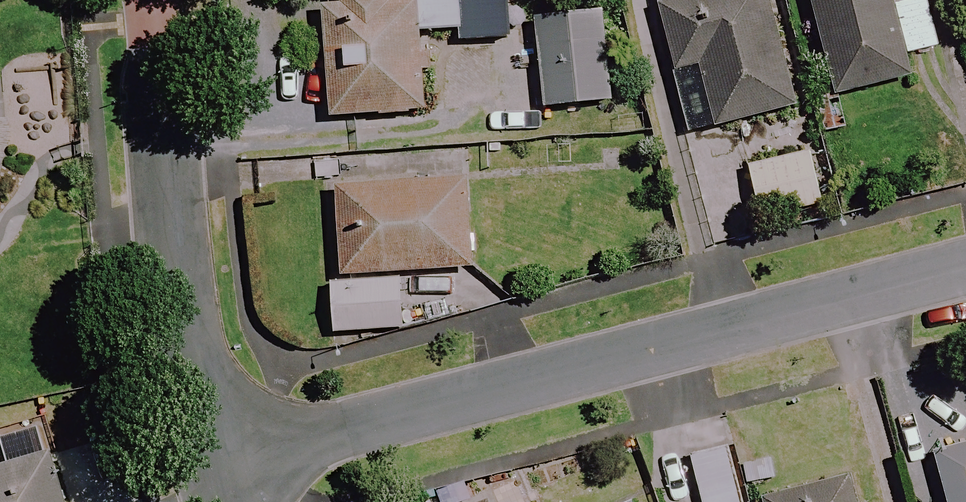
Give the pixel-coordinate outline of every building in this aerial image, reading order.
[(422,35),(460,32),(458,0),(420,0),(422,35)] [(530,2),(540,110),(612,104),(603,0),(554,0),(530,2)] [(792,109),(762,0),(652,0),(673,76),(694,70),(711,132),(792,109)] [(833,96),(906,78),(901,59),(935,50),(922,0),(809,0),(833,96)] [(326,120),(422,115),(416,4),(320,9),(326,120)] [(399,276),(469,272),(465,180),(333,186),(337,280),(327,280),(329,335),(401,331),(399,276)] [(32,412),(0,421),(0,501),(58,501),(32,412)] [(932,455),(944,501),(965,501),(965,446),(932,455)] [(871,476),(762,501),(877,501),(871,476)]
